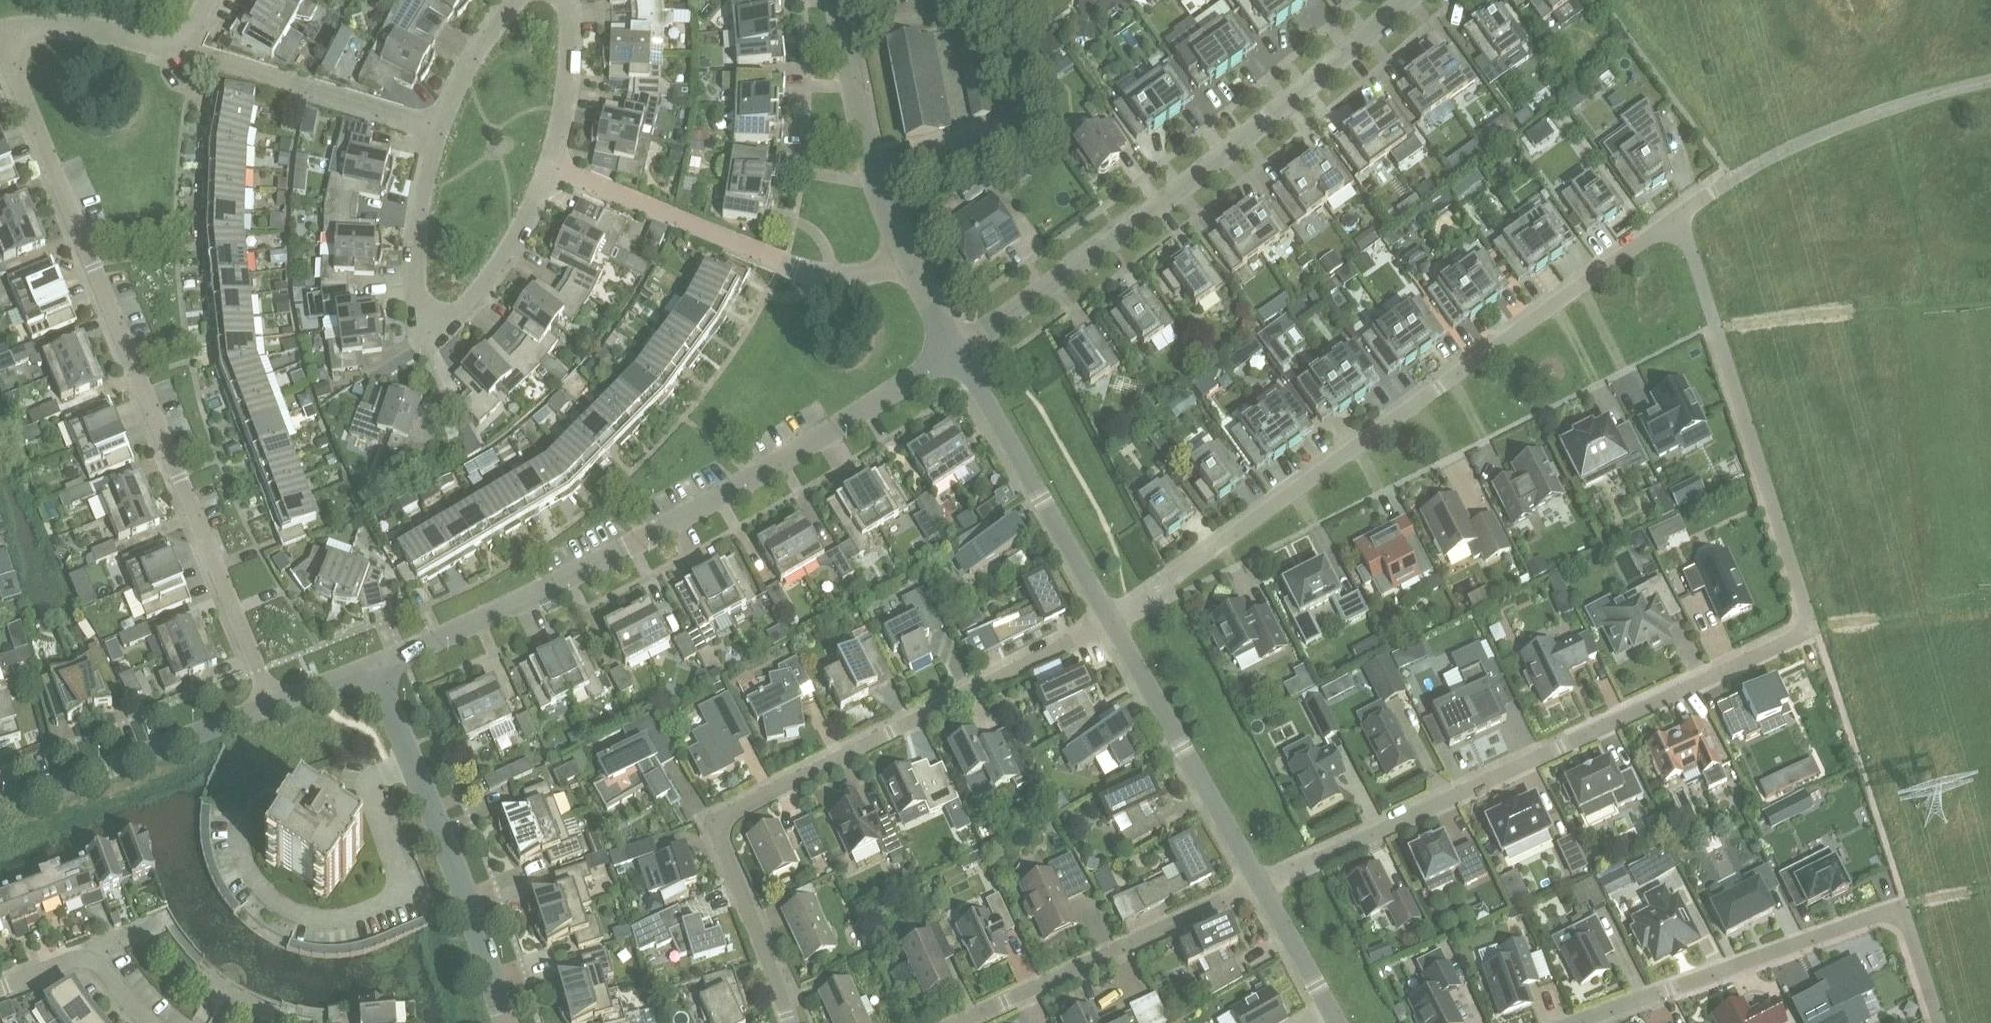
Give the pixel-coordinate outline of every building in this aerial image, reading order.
[(252,9),(289,30),(295,18),(310,21),(317,9),(302,0),(257,0),(252,9)] [(418,18),(426,7),(447,22),(454,13),(457,17),(460,15),(463,12),(466,9),(469,5),(461,0),(399,0),(395,4),(418,18)] [(637,15),(664,13),(664,12),(662,0),(610,0),(610,4),(636,1),(637,15)] [(781,10),(780,0),(731,0),(734,32),(776,28),(775,16),(781,15),(781,10)] [(1120,6),(1124,12),(1133,6),(1128,0),(1115,0),(1120,6)] [(1289,18),(1277,0),(1238,0),(1235,2),(1258,36),(1260,35),(1260,34),(1274,24),(1276,27),(1289,18)] [(1289,18),(1301,9),(1299,6),(1308,0),(1277,0),(1289,18)] [(1542,22),(1571,2),(1570,0),(1526,0),(1542,22)] [(1111,12),(1103,2),(1097,7),(1096,8),(1103,18),(1111,12)] [(387,48),(430,69),(432,64),(434,59),(435,54),(430,53),(435,42),(412,31),(418,18),(395,4),(381,33),(376,43),(387,48)] [(1465,31),(1464,32),(1490,68),(1519,47),(1506,29),(1514,24),(1501,5),(1493,11),(1491,8),(1478,18),(1480,21),(1466,31),(1465,31)] [(237,22),(230,35),(231,35),(272,59),(273,57),(289,66),(305,39),(289,30),(252,9),(246,20),(240,17),(237,22)] [(603,48),(603,53),(662,56),(663,30),(674,24),(674,12),(664,12),(664,13),(637,15),(637,29),(611,28),(611,39),(605,38),(604,43),(603,48)] [(1231,15),(1204,34),(1230,70),(1241,62),(1239,59),(1253,49),(1255,48),(1231,15)] [(1097,26),(1079,24),(1077,40),(1095,43),(1097,26)] [(776,28),(734,32),(736,65),(784,61),(785,61),(783,40),(777,41),(776,28)] [(955,32),(972,119),(992,115),(975,28),(955,32)] [(1216,80),(1230,70),(1204,34),(1174,56),(1198,89),(1199,88),(1199,87),(1213,77),(1216,80)] [(233,42),(222,35),(216,45),(228,51),(233,42)] [(1052,36),(1037,46),(1048,61),(1062,50),(1052,36)] [(887,45),(905,139),(938,133),(937,131),(950,128),(933,38),(920,40),(919,39),(887,45)] [(430,69),(387,48),(376,43),(358,80),(382,92),(389,78),(412,90),(417,79),(421,83),(423,80),(426,76),(428,73),(430,69)] [(316,61),(322,65),(329,53),(317,46),(313,53),(316,61)] [(1423,66),(1449,102),(1477,81),(1453,48),(1452,49),(1452,50),(1438,60),(1436,57),(1423,66)] [(662,68),(662,56),(603,53),(603,59),(603,64),(604,70),(609,69),(609,80),(635,81),(634,95),(660,99),(660,98),(670,99),(671,86),(661,80),(662,68)] [(1169,66),(1142,86),(1167,122),(1179,113),(1177,110),(1191,100),(1192,100),(1193,99),(1169,66)] [(1449,102),(1423,66),(1410,75),(1412,78),(1398,88),(1396,89),(1420,122),(1449,102)] [(1122,100),(1113,107),(1136,140),(1138,139),(1137,138),(1152,128),(1154,131),(1167,122),(1142,86),(1133,74),(1114,88),(1122,100)] [(784,98),(784,92),(785,77),(784,77),(722,75),(722,89),(735,95),(735,109),(777,110),(778,97),(784,98)] [(213,122),(249,128),(255,94),(215,87),(216,85),(215,85),(208,121),(213,122)] [(1578,91),(1565,101),(1572,112),(1586,102),(1578,91)] [(594,123),(593,127),(651,140),(660,99),(634,95),(631,109),(606,103),(603,114),(598,112),(597,116),(595,119),(594,123)] [(1620,120),(1625,127),(1598,147),(1609,162),(1635,198),(1636,197),(1650,187),(1652,190),(1666,180),(1664,177),(1671,172),(1671,174),(1672,173),(1648,98),(1647,99),(1647,100),(1640,105),(1620,120)] [(1375,111),(1363,119),(1388,155),(1390,154),(1399,167),(1423,150),(1414,137),(1416,135),(1392,102),(1391,103),(1391,104),(1377,114),(1375,111)] [(306,116),(318,119),(320,109),(308,106),(306,116)] [(777,110),(735,109),(734,141),(781,143),(783,143),(783,123),(777,123),(777,110)] [(1507,117),(1478,138),(1489,153),(1518,132),(1507,117)] [(296,121),(283,119),(280,132),(294,135),(296,121)] [(1359,176),(1388,155),(1363,119),(1349,129),(1351,132),(1337,142),(1335,143),(1359,176)] [(1072,129),(1071,134),(1076,141),(1075,142),(1082,151),(1076,155),(1086,169),(1092,165),(1099,174),(1100,174),(1102,175),(1103,175),(1104,175),(1105,174),(1106,173),(1107,172),(1108,171),(1108,170),(1108,169),(1108,168),(1119,160),(1113,152),(1124,145),(1125,145),(1109,122),(1097,130),(1095,127),(1095,128),(1089,121),(1084,121),(1072,129)] [(1545,121),(1526,134),(1531,141),(1550,127),(1545,121)] [(245,149),(249,128),(213,122),(211,135),(206,134),(204,144),(245,149)] [(334,162),(335,163),(392,176),(393,172),(393,168),(393,164),(393,160),(388,160),(391,149),(365,143),(369,129),(343,123),(334,162)] [(642,180),(651,140),(593,127),(592,131),(592,135),(592,139),(592,143),(597,143),(594,154),(620,160),(616,175),(642,180)] [(244,170),(245,149),(204,144),(204,155),(209,155),(208,168),(244,170)] [(0,154),(0,189),(18,182),(20,182),(7,151),(8,151),(8,150),(0,154)] [(1299,169),(1325,205),(1353,185),(1329,151),(1328,152),(1328,153),(1314,163),(1311,160),(1299,169)] [(733,152),(727,184),(769,191),(771,179),(778,180),(781,159),(780,159),(780,160),(733,152)] [(1460,152),(1445,163),(1457,178),(1471,168),(1460,152)] [(391,180),(392,176),(335,163),(334,164),(324,205),(351,208),(354,194),(379,200),(382,189),(387,191),(388,187),(390,184),(391,180)] [(243,191),(244,170),(208,168),(208,181),(203,181),(202,190),(243,191)] [(1296,225),(1325,205),(1299,169),(1286,178),(1288,181),(1274,191),(1272,192),(1296,225)] [(976,177),(986,191),(997,184),(987,170),(976,177)] [(1590,176),(1560,196),(1587,233),(1588,232),(1588,231),(1602,221),(1604,224),(1618,214),(1616,212),(1623,207),(1610,188),(1603,194),(1590,176)] [(1460,182),(1450,189),(1457,199),(1467,191),(1460,182)] [(1429,183),(1417,192),(1424,202),(1436,193),(1429,183)] [(769,191),(727,184),(722,217),(769,224),(769,225),(770,225),(774,205),(767,204),(769,191)] [(207,211),(243,213),(243,208),(254,208),(255,196),(243,195),(243,191),(202,190),(202,198),(207,198),(207,211)] [(682,192),(680,205),(692,207),(694,193),(682,192)] [(276,205),(285,206),(286,194),(277,193),(276,205)] [(1447,194),(1435,202),(1443,213),(1454,205),(1447,194)] [(1417,195),(1409,201),(1417,212),(1425,207),(1417,195)] [(35,221),(26,197),(0,208),(0,235),(35,221)] [(1235,217),(1261,253),(1289,233),(1265,200),(1264,201),(1250,211),(1248,209),(1235,217)] [(973,208),(943,228),(943,229),(957,250),(955,254),(961,263),(966,263),(969,267),(986,255),(989,259),(1018,239),(992,201),(976,212),(973,208)] [(324,247),(382,250),(382,246),(382,242),(382,238),(381,234),(376,234),(376,223),(350,222),(351,208),(324,205),(323,245),(324,247)] [(1549,205),(1521,224),(1549,263),(1561,255),(1559,252),(1573,242),(1574,242),(1575,241),(1549,205)] [(242,234),(243,213),(207,211),(206,225),(201,224),(201,235),(242,234)] [(557,230),(555,234),(598,254),(609,260),(627,223),(603,212),(597,225),(573,214),(568,224),(564,220),(562,224),(559,227),(557,230)] [(1232,274),(1261,253),(1235,217),(1222,227),(1224,230),(1210,240),(1208,241),(1232,274)] [(0,235),(0,263),(17,256),(17,257),(19,257),(18,255),(45,244),(35,221),(0,235)] [(667,229),(653,223),(645,240),(659,246),(667,229)] [(1536,273),(1549,263),(1521,224),(1492,245),(1518,282),(1520,281),(1519,280),(1534,270),(1536,273)] [(1372,229),(1354,242),(1361,252),(1379,238),(1372,229)] [(1397,230),(1384,239),(1391,248),(1404,239),(1397,230)] [(242,234),(201,235),(202,245),(207,245),(208,258),(244,254),(242,234)] [(574,272),(567,285),(590,298),(604,271),(593,265),(598,254),(555,234),(554,237),(552,241),(551,245),(550,249),(555,250),(550,261),(574,272)] [(382,254),(382,250),(324,247),(323,248),(321,290),(347,288),(348,274),(374,276),(374,264),(380,266),(381,262),(381,258),(382,254)] [(1161,277),(1174,295),(1182,289),(1195,308),(1224,287),(1198,250),(1197,251),(1197,252),(1183,262),(1181,259),(1167,269),(1169,271),(1161,277)] [(1483,251),(1456,271),(1484,310),(1496,302),(1494,299),(1508,289),(1509,288),(1483,251)] [(277,264),(285,264),(284,252),(276,252),(277,264)] [(1331,253),(1319,262),(1328,275),(1341,266),(1331,253)] [(244,254),(208,258),(210,271),(204,272),(205,280),(246,276),(244,254)] [(1365,255),(1354,263),(1361,274),(1373,266),(1365,255)] [(7,279),(20,309),(65,290),(64,290),(51,260),(50,260),(51,261),(7,279)] [(697,286),(728,304),(735,292),(739,295),(750,274),(749,273),(748,275),(727,263),(721,274),(707,266),(697,286)] [(1470,320),(1484,310),(1456,271),(1427,292),(1453,329),(1454,328),(1454,327),(1468,317),(1470,320)] [(213,301),(248,297),(246,276),(205,280),(206,288),(211,288),(213,301)] [(519,294),(517,297),(555,325),(562,316),(572,323),(590,298),(567,285),(559,296),(538,281),(531,290),(528,286),(525,288),(522,291),(519,294)] [(728,304),(697,286),(687,304),(722,327),(727,317),(722,315),(728,304)] [(349,302),(347,288),(321,290),(326,330),(329,332),(386,324),(385,320),(384,316),(383,312),(381,309),(376,310),(375,299),(349,302)] [(1118,310),(1110,316),(1130,344),(1137,338),(1144,347),(1173,326),(1147,289),(1145,290),(1146,291),(1131,301),(1129,298),(1116,308),(1118,310)] [(65,291),(65,290),(20,309),(32,339),(75,322),(76,322),(77,322),(64,291),(65,291)] [(209,314),(210,323),(251,319),(248,297),(213,301),(214,314),(209,314)] [(548,335),(555,325),(517,297),(514,301),(512,304),(510,308),(509,312),(514,314),(507,323),(528,338),(520,350),(540,367),(558,342),(548,335)] [(1418,298),(1390,318),(1418,357),(1431,348),(1429,346),(1443,335),(1443,336),(1444,335),(1418,298)] [(715,335),(722,327),(687,304),(674,321),(703,343),(711,332),(715,335)] [(1267,306),(1256,314),(1263,324),(1275,316),(1267,306)] [(1405,367),(1418,357),(1390,318),(1361,339),(1388,375),(1389,374),(1403,364),(1405,367)] [(251,319),(210,323),(211,331),(216,331),(217,344),(253,340),(253,337),(263,336),(261,320),(251,321),(251,319)] [(703,343),(674,321),(661,338),(695,363),(700,356),(695,353),(703,343)] [(327,333),(328,343),(332,373),(358,369),(356,354),(382,351),(380,340),(386,340),(386,336),(386,332),(386,328),(386,324),(329,332),(327,333)] [(1064,350),(1057,356),(1067,376),(1077,369),(1090,387),(1119,366),(1093,330),(1092,331),(1078,341),(1076,338),(1062,348),(1064,350)] [(618,341),(612,336),(604,345),(611,350),(618,341)] [(52,378),(93,361),(83,338),(56,349),(55,347),(54,347),(55,349),(37,356),(32,344),(10,353),(15,366),(30,360),(32,365),(47,365),(52,378)] [(695,363),(661,338),(649,356),(677,377),(685,367),(690,370),(695,363)] [(1277,339),(1266,347),(1281,367),(1292,359),(1278,340),(1277,339)] [(255,360),(253,340),(217,344),(218,357),(213,357),(215,370),(255,360)] [(1255,340),(1244,348),(1252,359),(1263,350),(1255,340)] [(471,351),(468,353),(500,387),(509,396),(517,389),(540,367),(520,350),(509,359),(491,341),(483,348),(481,344),(477,346),(474,348),(471,351)] [(0,346),(0,356),(10,352),(7,344),(0,346)] [(1352,345),(1325,365),(1353,404),(1365,396),(1363,393),(1377,382),(1377,383),(1379,382),(1352,345)] [(492,396),(500,387),(468,353),(465,356),(462,359),(460,363),(457,366),(462,369),(454,377),(472,395),(461,406),(479,425),(500,405),(492,396)] [(677,377),(649,356),(636,372),(668,399),(674,391),(670,388),(677,377)] [(1231,358),(1226,362),(1234,373),(1239,369),(1231,358)] [(255,360),(215,370),(219,381),(224,379),(228,391),(262,379),(255,360)] [(93,361),(52,378),(61,401),(74,396),(75,397),(76,397),(75,395),(102,384),(93,361)] [(1339,414),(1353,404),(1325,365),(1296,386),(1322,422),(1323,421),(1337,411),(1339,414)] [(560,368),(552,377),(560,384),(568,375),(560,368)] [(1217,368),(1194,385),(1203,397),(1218,386),(1213,380),(1216,378),(1215,378),(1219,371),(1217,368)] [(636,372),(622,387),(647,413),(656,403),(660,407),(668,399),(636,372)] [(262,379),(228,391),(224,393),(231,414),(270,399),(262,379)] [(573,398),(580,391),(572,382),(564,390),(573,398)] [(1653,397),(1660,410),(1640,420),(1659,458),(1681,446),(1677,438),(1703,425),(1697,412),(1702,410),(1694,394),(1689,396),(1682,382),(1653,397)] [(638,422),(647,413),(622,387),(606,402),(636,432),(642,426),(638,422)] [(396,389),(392,389),(391,394),(381,390),(372,415),(358,410),(349,435),(377,444),(381,433),(392,437),(408,392),(404,391),(400,390),(396,389)] [(547,404),(548,405),(557,414),(571,402),(562,392),(561,391),(547,404)] [(413,394),(408,392),(392,437),(388,447),(391,451),(399,451),(399,452),(427,462),(436,437),(421,432),(430,408),(419,404),(422,399),(418,396),(413,394)] [(1190,392),(1176,402),(1183,413),(1197,403),(1190,392)] [(1287,392),(1259,412),(1287,451),(1299,442),(1297,440),(1311,429),(1312,430),(1313,429),(1287,392)] [(280,395),(270,399),(231,414),(234,421),(239,420),(244,432),(288,415),(280,395)] [(65,418),(77,449),(123,430),(122,430),(121,430),(109,400),(107,400),(108,401),(65,418)] [(33,426),(61,415),(56,402),(28,414),(33,426)] [(606,402),(591,418),(617,443),(620,447),(630,437),(636,432),(606,402)] [(471,433),(456,407),(451,410),(454,420),(460,439),(460,440),(471,433)] [(539,427),(552,416),(545,408),(532,419),(539,427)] [(1287,451),(1259,412),(1230,433),(1256,469),(1258,468),(1272,458),(1274,461),(1287,451)] [(288,415),(244,432),(248,444),(243,446),(247,454),(285,439),(296,435),(288,415)] [(591,418),(576,433),(605,462),(611,456),(608,453),(617,443),(591,418)] [(1577,439),(1563,446),(1581,482),(1583,481),(1586,486),(1603,478),(1600,472),(1618,463),(1624,474),(1646,463),(1627,427),(1611,435),(1606,425),(1591,432),(1590,428),(1576,435),(1577,439)] [(950,426),(929,440),(953,477),(964,470),(976,478),(981,475),(974,463),(950,426)] [(123,431),(123,430),(77,449),(89,479),(133,462),(134,462),(122,431),(123,431)] [(576,433),(561,449),(586,474),(596,465),(599,468),(605,462),(576,433)] [(293,459),(285,439),(247,454),(250,462),(254,460),(259,472),(293,459)] [(327,439),(317,443),(319,449),(329,446),(327,439)] [(953,477),(929,440),(908,453),(932,490),(953,477)] [(1218,442),(1189,463),(1202,481),(1194,486),(1207,505),(1215,499),(1217,502),(1230,492),(1228,489),(1242,479),(1244,478),(1218,442)] [(561,449),(547,463),(572,495),(581,487),(577,483),(586,474),(561,449)] [(1540,454),(1513,467),(1519,478),(1511,481),(1510,478),(1494,486),(1514,525),(1530,517),(1526,510),(1534,506),(1535,510),(1548,503),(1545,496),(1558,489),(1554,481),(1558,479),(1552,467),(1547,469),(1540,454)] [(259,486),(262,494),(300,480),(293,459),(259,472),(264,485),(259,486)] [(547,463),(530,473),(548,504),(559,497),(562,502),(572,495),(547,463)] [(424,483),(440,475),(435,465),(419,473),(424,483)] [(855,485),(854,485),(880,527),(908,510),(884,470),(884,469),(856,486),(855,485)] [(530,473),(511,484),(532,519),(539,515),(536,511),(548,504),(530,473)] [(450,476),(437,483),(440,490),(454,483),(450,476)] [(109,517),(150,501),(140,477),(113,488),(113,487),(112,487),(112,489),(99,494),(109,517)] [(1138,499),(1151,518),(1143,523),(1153,543),(1164,536),(1166,538),(1179,529),(1177,526),(1191,515),(1192,516),(1193,515),(1167,478),(1138,499)] [(308,500),(300,480),(262,494),(265,502),(270,500),(274,512),(308,500)] [(1677,506),(1697,495),(1691,483),(1670,493),(1677,506)] [(95,497),(89,484),(67,494),(72,506),(95,497)] [(416,494),(422,505),(439,495),(433,484),(416,494)] [(511,484),(492,495),(511,526),(513,530),(521,526),(519,521),(522,519),(525,524),(532,519),(511,484)] [(880,527),(854,485),(854,486),(854,487),(826,504),(827,505),(828,504),(850,541),(839,547),(848,563),(870,550),(867,535),(880,527)] [(1656,499),(1664,495),(1659,486),(1648,491),(1652,498),(1656,499)] [(947,523),(944,518),(945,517),(928,492),(917,500),(933,525),(935,524),(938,529),(947,523)] [(413,494),(398,502),(403,512),(416,505),(418,504),(413,494)] [(492,495),(474,506),(495,541),(502,537),(499,532),(503,530),(506,535),(513,530),(511,526),(492,495)] [(1469,526),(1454,497),(1438,505),(1434,502),(1425,507),(1425,512),(1422,513),(1437,541),(1434,545),(1439,554),(1443,554),(1445,557),(1467,546),(1474,559),(1494,549),(1497,556),(1509,550),(1491,515),(1469,526)] [(996,498),(976,512),(983,523),(1003,510),(996,498)] [(308,500),(274,512),(279,525),(274,526),(283,549),(284,548),(283,547),(306,538),(301,526),(316,521),(308,500)] [(160,524),(150,501),(109,517),(119,541),(131,536),(132,537),(133,537),(133,535),(160,524)] [(474,506),(455,517),(473,548),(485,541),(487,546),(495,541),(474,506)] [(455,517),(436,528),(457,563),(465,559),(476,552),(473,548),(455,517)] [(431,518),(412,529),(436,570),(439,574),(450,567),(457,563),(436,528),(431,518)] [(780,531),(802,569),(816,561),(819,566),(833,565),(843,580),(854,573),(848,563),(839,547),(824,556),(802,518),(780,531)] [(987,521),(955,542),(961,553),(958,555),(969,575),(1004,554),(1008,562),(1020,555),(1015,547),(1023,543),(1011,523),(994,533),(987,521)] [(1667,546),(1664,541),(1657,527),(1648,531),(1657,551),(1667,546)] [(406,563),(396,570),(408,591),(407,592),(407,593),(428,581),(439,574),(436,570),(412,529),(397,538),(403,547),(399,550),(406,563)] [(802,569),(780,531),(758,544),(781,582),(802,569)] [(1416,578),(1430,571),(1412,535),(1399,542),(1394,531),(1357,550),(1366,567),(1357,571),(1365,585),(1373,581),(1379,592),(1414,574),(1416,578)] [(134,589),(180,570),(178,570),(166,540),(165,540),(165,541),(122,558),(134,589)] [(91,551),(96,564),(118,555),(113,542),(91,551)] [(291,574),(290,574),(299,587),(307,582),(312,587),(314,590),(317,593),(320,595),(323,597),(326,599),(329,601),(333,602),(333,603),(348,561),(327,553),(313,548),(309,561),(291,574)] [(292,566),(284,553),(273,560),(282,573),(292,566)] [(704,572),(703,573),(727,616),(756,600),(733,559),(734,558),(734,557),(705,573),(704,572)] [(1553,572),(1545,557),(1529,565),(1537,580),(1553,572)] [(348,561),(333,603),(334,603),(338,604),(341,605),(345,605),(349,605),(353,605),(356,605),(360,604),(367,603),(369,612),(385,608),(385,607),(384,607),(379,585),(383,573),(348,561)] [(927,561),(918,568),(924,577),(933,570),(927,561)] [(1284,582),(1282,583),(1283,585),(1284,585),(1291,598),(1283,602),(1306,645),(1321,637),(1307,611),(1338,595),(1338,596),(1340,595),(1339,593),(1338,593),(1324,564),(1323,562),(1321,563),(1284,582)] [(1695,568),(1682,574),(1692,595),(1707,589),(1721,621),(1750,608),(1730,564),(1703,577),(1698,566),(1695,568)] [(180,570),(134,589),(147,619),(190,602),(191,602),(179,571),(180,571),(180,570)] [(86,583),(82,571),(69,576),(74,588),(86,583)] [(714,623),(727,616),(703,573),(704,574),(675,590),(675,591),(676,590),(705,644),(716,638),(714,623)] [(1564,615),(1574,611),(1557,573),(1547,578),(1555,596),(1564,615)] [(1028,632),(1065,614),(1045,574),(1024,585),(1038,612),(1022,620),(1019,614),(966,636),(968,641),(979,635),(988,653),(1028,633),(1028,632)] [(1673,602),(1660,578),(1647,585),(1654,599),(1641,606),(1639,602),(1627,609),(1623,600),(1610,607),(1616,619),(1602,626),(1614,649),(1628,642),(1633,652),(1646,645),(1650,654),(1663,647),(1656,635),(1671,628),(1661,609),(1673,602)] [(777,611),(789,604),(777,583),(765,590),(777,611)] [(922,639),(929,635),(922,621),(936,614),(923,589),(902,600),(911,618),(883,631),(894,653),(901,649),(912,673),(934,662),(922,639)] [(1358,593),(1339,603),(1349,623),(1368,613),(1358,593)] [(650,603),(627,615),(648,654),(670,642),(650,603)] [(1250,621),(1241,604),(1213,618),(1218,627),(1209,632),(1219,652),(1228,647),(1235,660),(1257,649),(1262,660),(1285,649),(1265,609),(1252,616),(1253,619),(1250,621)] [(954,619),(962,634),(978,626),(970,611),(954,619)] [(648,654),(627,615),(605,626),(625,665),(648,654)] [(166,657),(207,641),(198,617),(171,628),(170,627),(169,627),(169,629),(157,634),(166,657)] [(119,636),(124,648),(152,637),(147,624),(119,636)] [(862,628),(851,634),(854,641),(865,635),(862,628)] [(673,640),(684,661),(696,655),(685,634),(673,640)] [(549,652),(570,697),(584,690),(594,701),(606,695),(579,640),(580,640),(579,639),(550,653),(549,652)] [(1573,690),(1564,671),(1571,667),(1572,669),(1586,662),(1576,639),(1554,649),(1551,643),(1521,657),(1529,673),(1524,675),(1530,688),(1535,686),(1543,704),(1573,690)] [(217,664),(207,641),(166,657),(171,669),(158,674),(165,690),(181,684),(180,679),(188,676),(189,677),(190,677),(190,675),(217,664)] [(841,667),(823,676),(830,689),(828,690),(830,693),(832,692),(841,710),(868,696),(866,691),(877,685),(869,669),(880,664),(870,643),(859,649),(858,647),(837,657),(841,667)] [(1467,692),(1431,709),(1449,747),(1506,721),(1491,691),(1504,685),(1493,661),(1488,663),(1479,644),(1451,657),(1467,692)] [(73,669),(89,710),(89,708),(94,706),(94,707),(112,705),(112,704),(111,701),(120,698),(122,701),(123,701),(99,645),(89,649),(92,657),(74,668),(73,669)] [(33,662),(29,648),(16,652),(20,666),(33,662)] [(570,697),(549,652),(548,653),(549,654),(519,668),(519,669),(520,669),(541,711),(570,697)] [(1364,669),(1382,704),(1405,692),(1387,657),(1364,669)] [(748,699),(747,700),(757,721),(762,718),(767,741),(784,737),(783,732),(805,728),(801,712),(799,712),(797,701),(803,698),(786,663),(778,668),(779,674),(769,676),(769,677),(771,677),(773,689),(763,694),(762,692),(758,694),(759,696),(749,701),(748,699)] [(1297,679),(1304,694),(1316,687),(1305,666),(1293,672),(1297,679)] [(609,673),(620,694),(632,688),(621,667),(609,673)] [(88,711),(89,710),(73,669),(71,669),(50,672),(50,674),(51,676),(41,679),(57,726),(58,726),(57,722),(66,718),(67,721),(68,722),(82,712),(82,710),(87,708),(88,711)] [(1063,737),(1097,718),(1090,706),(1082,711),(1075,699),(1095,690),(1085,670),(1036,692),(1045,713),(1061,706),(1068,719),(1057,725),(1063,737)] [(132,672),(119,677),(130,698),(142,693),(132,672)] [(1346,679),(1322,691),(1327,702),(1352,689),(1346,679)] [(470,691),(489,731),(493,741),(516,731),(493,680),(470,691)] [(1733,713),(1722,718),(1732,740),(1743,735),(1746,740),(1761,733),(1758,725),(1780,715),(1778,710),(1787,705),(1775,680),(1728,702),(1733,713)] [(489,731),(470,691),(447,701),(466,742),(489,731)] [(2,748),(6,746),(10,743),(21,740),(9,701),(2,703),(0,696),(0,749),(2,748)] [(692,752),(691,752),(698,767),(700,777),(703,777),(703,778),(709,775),(725,771),(725,767),(731,764),(730,761),(741,755),(727,727),(739,721),(727,696),(701,709),(710,728),(695,735),(701,749),(692,753),(692,752)] [(1338,733),(1320,697),(1306,705),(1324,740),(1338,733)] [(1381,701),(1355,714),(1387,776),(1414,762),(1384,704),(1382,704),(1381,701)] [(515,719),(525,740),(537,735),(527,713),(515,719)] [(605,760),(598,763),(607,782),(593,789),(607,813),(608,812),(607,810),(620,802),(622,805),(623,804),(621,801),(633,795),(635,797),(636,797),(634,794),(646,787),(656,804),(667,798),(657,781),(664,777),(658,766),(661,764),(663,767),(664,766),(662,764),(675,756),(677,759),(678,758),(653,715),(622,730),(622,731),(624,730),(632,747),(612,757),(612,756),(605,759),(605,760)] [(1103,729),(1097,718),(1063,737),(1070,748),(1066,750),(1077,770),(1112,751),(1123,770),(1134,763),(1124,744),(1131,740),(1120,720),(1103,729)] [(1647,745),(1656,764),(1653,766),(1658,777),(1661,776),(1664,783),(1683,774),(1680,769),(1695,761),(1709,790),(1727,781),(1699,721),(1681,730),(1682,733),(1667,741),(1665,737),(1662,738),(1661,735),(1649,741),(1650,744),(1647,745)] [(1034,779),(1009,732),(980,747),(973,734),(963,739),(961,735),(948,742),(950,745),(950,746),(966,779),(985,770),(995,789),(1013,780),(1017,788),(1034,779)] [(1317,753),(1290,767),(1312,811),(1339,797),(1330,778),(1336,775),(1338,777),(1344,774),(1330,748),(1317,755),(1317,753)] [(575,764),(555,774),(560,784),(580,775),(581,777),(593,772),(583,752),(571,757),(575,764)] [(1813,759),(1758,784),(1765,799),(1819,774),(1813,759)] [(1567,786),(1563,788),(1569,801),(1574,799),(1579,810),(1611,795),(1617,808),(1643,796),(1631,771),(1616,777),(1609,761),(1591,769),(1591,768),(1582,772),(1583,773),(1565,781),(1567,786)] [(929,814),(945,807),(943,802),(956,796),(942,765),(941,766),(941,767),(930,773),(927,767),(911,772),(909,767),(902,770),(900,767),(888,773),(890,776),(883,779),(899,816),(924,804),(929,814)] [(484,779),(489,791),(511,781),(506,769),(484,779)] [(1161,828),(1154,816),(1146,821),(1139,809),(1159,800),(1149,780),(1100,802),(1110,823),(1125,816),(1132,829),(1121,835),(1128,847),(1161,828)] [(511,840),(562,820),(548,784),(524,793),(528,806),(522,809),(522,810),(501,814),(498,814),(498,818),(498,822),(499,827),(499,831),(500,835),(508,832),(511,840)] [(842,841),(844,843),(850,855),(875,843),(877,842),(883,854),(887,856),(902,849),(887,819),(876,824),(869,811),(868,811),(869,812),(865,814),(855,794),(840,801),(844,810),(831,816),(837,829),(837,831),(838,833),(839,835),(840,837),(841,839),(842,841)] [(1486,820),(1502,853),(1549,831),(1534,798),(1518,805),(1502,812),(1502,813),(1486,820)] [(265,859),(279,868),(281,865),(314,888),(313,890),(326,900),(341,878),(343,880),(356,861),(353,860),(363,844),(343,831),(346,827),(344,825),(343,827),(326,815),(327,814),(325,812),(322,817),(302,803),(292,819),(289,817),(277,836),(279,837),(265,859)] [(1786,821),(1777,803),(1762,811),(1771,829),(1786,821)] [(200,816),(210,817),(211,807),(202,806),(200,816)] [(200,820),(200,827),(210,827),(210,819),(210,817),(200,816),(200,820)] [(808,819),(795,825),(805,848),(819,842),(808,819)] [(570,842),(562,820),(511,840),(513,847),(506,850),(508,853),(510,857),(513,860),(516,864),(518,867),(520,865),(539,854),(539,855),(546,852),(551,865),(583,853),(578,839),(570,842)] [(749,838),(751,842),(761,864),(762,873),(764,872),(767,878),(796,864),(777,825),(749,838)] [(200,833),(200,837),(210,837),(210,831),(210,827),(200,827),(200,830),(200,833)] [(116,870),(117,870),(128,866),(133,880),(156,871),(155,870),(154,870),(148,854),(152,853),(146,837),(142,839),(141,836),(142,836),(142,835),(118,843),(119,845),(109,848),(109,847),(108,848),(116,870)] [(1420,847),(1409,852),(1424,885),(1456,870),(1464,887),(1487,876),(1472,843),(1450,853),(1442,836),(1431,842),(1430,840),(1419,845),(1420,847)] [(210,843),(210,837),(200,837),(201,843),(201,846),(201,848),(211,846),(210,843)] [(1572,838),(1558,845),(1571,874),(1586,867),(1572,838)] [(1146,886),(1112,900),(1122,922),(1133,917),(1134,918),(1175,897),(1174,897),(1204,882),(1202,879),(1209,875),(1190,839),(1170,849),(1184,876),(1168,885),(1165,878),(1146,886)] [(651,840),(621,850),(626,863),(655,853),(651,840)] [(602,844),(592,848),(594,855),(605,851),(602,844)] [(211,846),(201,848),(203,855),(204,858),(213,856),(213,855),(211,846)] [(1629,868),(1639,889),(1678,866),(1668,846),(1643,856),(1645,860),(1629,868)] [(108,848),(87,855),(101,892),(123,884),(123,882),(122,883),(117,870),(116,870),(108,848)] [(691,897),(687,886),(696,882),(684,848),(639,863),(650,894),(660,891),(665,906),(691,897)] [(1828,851),(1778,876),(1789,897),(1800,892),(1806,905),(1807,906),(1821,899),(1830,895),(1831,897),(1831,898),(1848,890),(1828,851)] [(59,866),(49,870),(60,898),(63,906),(89,897),(92,905),(104,901),(100,892),(101,892),(87,855),(86,856),(59,866)] [(1077,925),(1074,919),(1064,897),(1086,887),(1071,855),(1048,865),(1052,872),(1020,886),(1028,902),(1025,904),(1024,907),(1028,918),(1032,919),(1035,917),(1045,940),(1074,927),(1077,925)] [(216,866),(213,856),(204,858),(206,868),(207,869),(216,866)] [(1088,858),(1085,869),(1096,872),(1099,861),(1088,858)] [(531,895),(528,894),(528,899),(528,903),(528,907),(529,911),(529,915),(537,913),(539,921),(592,904),(584,881),(592,879),(587,864),(555,875),(559,888),(552,890),(552,892),(531,895)] [(1357,876),(1348,880),(1367,918),(1383,910),(1389,912),(1396,925),(1403,921),(1406,926),(1420,919),(1406,892),(1394,898),(1377,865),(1368,870),(1365,868),(1360,869),(1357,872),(1357,876)] [(216,866),(207,869),(207,871),(211,879),(220,875),(216,867),(216,866)] [(1748,888),(1711,907),(1726,936),(1745,926),(1745,927),(1754,922),(1772,912),(1764,896),(1778,889),(1767,867),(1743,879),(1748,888)] [(40,875),(12,885),(25,921),(38,916),(35,907),(60,898),(49,870),(39,874),(40,875)] [(1094,877),(1104,896),(1118,889),(1108,870),(1094,877)] [(212,883),(215,888),(224,884),(220,876),(220,875),(211,879),(211,880),(212,883)] [(1594,882),(1570,894),(1580,912),(1591,907),(1596,915),(1608,908),(1594,882)] [(226,888),(224,884),(215,888),(217,891),(218,894),(221,897),(229,892),(226,888)] [(9,917),(12,926),(18,939),(30,934),(25,921),(12,885),(0,890),(0,921),(9,917)] [(1638,927),(1632,930),(1642,950),(1649,947),(1656,961),(1671,953),(1673,958),(1684,952),(1682,947),(1697,940),(1676,900),(1670,903),(1664,890),(1646,899),(1652,912),(1635,921),(1638,927)] [(226,906),(227,906),(234,900),(233,899),(229,892),(221,897),(224,902),(226,905),(226,906)] [(987,914),(959,927),(958,928),(963,940),(962,943),(964,948),(968,950),(978,971),(981,970),(984,971),(990,968),(991,965),(1007,958),(1001,945),(1006,943),(1001,933),(1013,928),(998,895),(990,899),(995,908),(991,910),(995,919),(990,921),(987,914)] [(813,898),(784,911),(783,912),(806,961),(835,947),(813,898)] [(231,912),(234,915),(235,914),(235,913),(241,908),(234,900),(227,906),(228,908),(229,909),(231,912)] [(592,904),(539,921),(542,928),(534,930),(536,934),(538,938),(541,942),(543,945),(546,948),(548,947),(567,936),(567,938),(574,935),(579,948),(603,940),(596,917),(585,920),(581,908),(592,904)] [(1483,905),(1471,911),(1477,923),(1489,918),(1483,905)] [(680,957),(691,954),(693,963),(726,953),(720,933),(716,934),(709,921),(701,924),(699,919),(683,924),(684,925),(678,928),(670,910),(631,929),(639,953),(655,945),(657,949),(673,941),(680,957)] [(110,917),(114,928),(122,925),(118,914),(110,917)] [(422,930),(433,926),(430,917),(418,921),(422,930)] [(1614,953),(1611,948),(1596,917),(1573,929),(1577,938),(1576,944),(1562,951),(1581,986),(1608,972),(1601,960),(1614,953)] [(411,935),(422,930),(418,921),(407,926),(411,935)] [(903,949),(910,963),(896,970),(904,987),(918,981),(925,996),(950,984),(938,957),(950,952),(937,923),(924,929),(928,937),(903,949)] [(1242,977),(1239,972),(1232,960),(1224,965),(1218,954),(1238,945),(1228,924),(1178,946),(1188,967),(1204,960),(1210,972),(1199,979),(1205,991),(1209,996),(1242,977)] [(394,931),(398,940),(411,935),(407,926),(394,931)] [(629,926),(612,930),(615,941),(632,937),(630,930),(629,926)] [(398,940),(394,931),(382,937),(385,945),(386,945),(389,944),(398,940)] [(379,948),(385,945),(382,937),(374,940),(369,941),(372,950),(376,949),(379,948)] [(299,954),(302,954),(304,945),(303,945),(290,941),(288,949),(287,948),(287,950),(289,951),(299,954)] [(362,944),(356,945),(358,954),(363,953),(366,952),(372,950),(369,941),(362,944)] [(1503,962),(1483,969),(1500,1016),(1531,1005),(1525,987),(1526,983),(1526,981),(1535,977),(1537,983),(1538,983),(1524,942),(1499,951),(1503,962)] [(304,945),(302,954),(312,956),(315,957),(317,957),(317,947),(315,947),(304,945)] [(343,947),(344,957),(351,956),(354,955),(358,954),(356,945),(350,946),(343,947)] [(328,958),(331,957),(331,948),(327,948),(317,947),(317,957),(325,957),(328,958)] [(338,948),(331,948),(331,957),(338,957),(341,957),(344,957),(343,947),(338,948)] [(562,995),(564,1003),(607,991),(603,979),(614,976),(607,951),(582,958),(585,972),(578,973),(579,975),(557,977),(554,976),(554,981),(554,985),(554,989),(554,993),(555,998),(562,995)] [(1411,1002),(1418,1017),(1415,1018),(1417,1022),(1459,1022),(1444,995),(1459,987),(1440,951),(1416,963),(1429,988),(1423,990),(1425,994),(1411,1002)] [(1802,1022),(1832,1022),(1838,1020),(1840,1022),(1863,1022),(1869,1020),(1858,1001),(1871,994),(1853,960),(1817,979),(1824,993),(1815,997),(1814,994),(1793,1005),(1802,1022)] [(699,1000),(703,1008),(701,1009),(705,1022),(709,1021),(710,1022),(743,1022),(738,1012),(744,1009),(745,1012),(746,1011),(743,1002),(746,1001),(741,984),(738,985),(737,982),(736,982),(737,985),(732,987),(728,972),(703,979),(708,996),(699,1000)] [(858,1001),(848,981),(821,993),(835,1022),(868,1022),(865,1018),(874,1014),(866,997),(858,1001)] [(85,1003),(74,985),(35,1009),(44,1022),(57,1022),(85,1003)] [(607,991),(564,1003),(566,1011),(559,1013),(561,1017),(563,1020),(564,1022),(585,1022),(591,1020),(592,1021),(599,1019),(600,1022),(627,1022),(621,1001),(610,1004),(607,991)] [(1232,1012),(1238,1022),(1280,1022),(1285,1020),(1282,1015),(1285,1011),(1279,1002),(1275,1002),(1269,991),(1256,999),(1252,996),(1243,1002),(1243,1006),(1232,1012)] [(1169,1021),(1155,996),(1131,1007),(1132,1010),(1120,1015),(1120,1014),(1100,1022),(1164,1022),(1169,1021)] [(1729,1003),(1722,1007),(1722,1012),(1713,1016),(1716,1022),(1786,1022),(1774,1000),(1749,1013),(1742,1001),(1733,1006),(1729,1003)] [(1,1020),(13,1015),(8,1003),(0,1006),(0,1018),(1,1020)] [(57,1022),(93,1022),(98,1019),(85,1003),(57,1022)] [(360,1022),(396,1022),(395,1003),(393,1003),(394,1004),(383,1005),(383,1004),(367,1005),(367,1006),(360,1007),(360,1006),(359,1006),(360,1022)] [(341,1021),(340,1009),(328,1010),(329,1022),(341,1021)] [(1090,1009),(1063,1022),(1097,1022),(1090,1009)]
